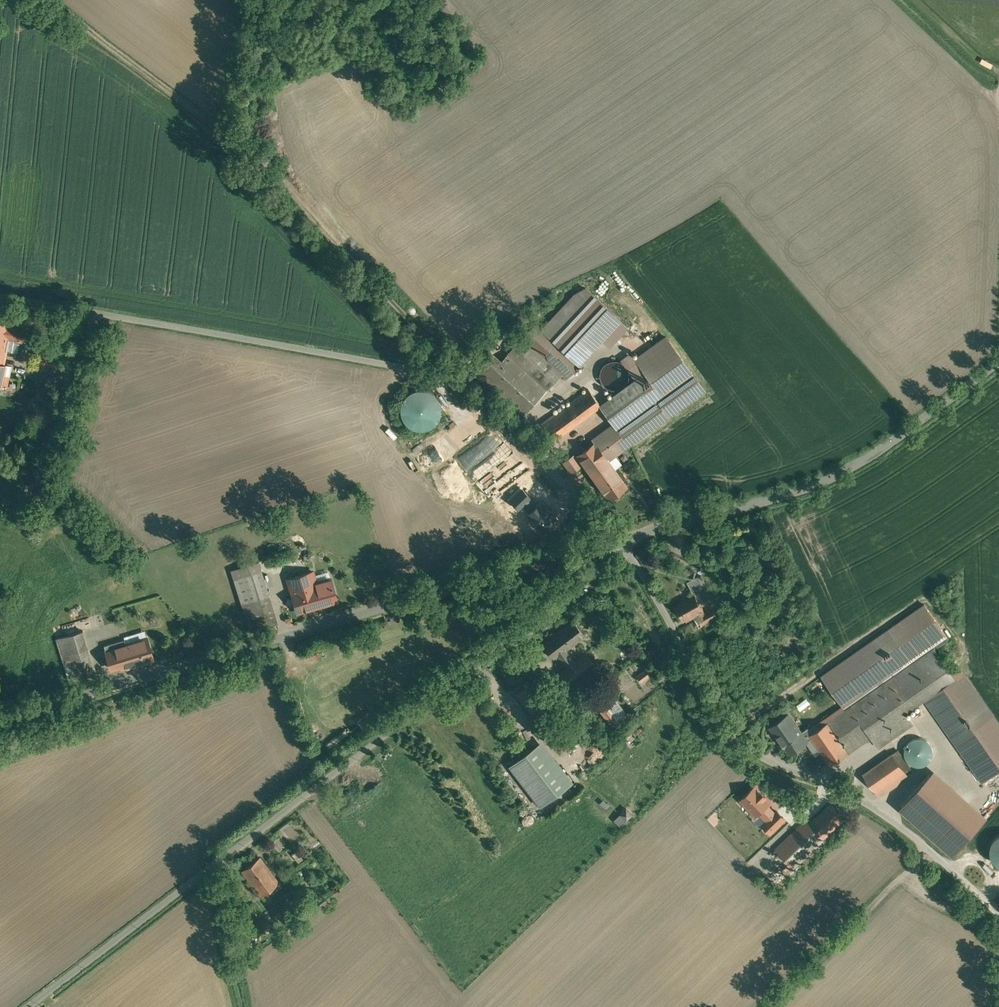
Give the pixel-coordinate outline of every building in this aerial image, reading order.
[(586,288),(575,294),(541,330),(578,364),(620,320),(586,288)] [(41,313),(21,308),(20,317),(39,321),(41,313)] [(0,323),(0,354),(6,355),(6,354),(9,338),(22,340),(24,328),(0,323)] [(565,379),(578,364),(541,330),(536,324),(523,338),(561,374),(565,379)] [(661,395),(692,374),(666,337),(635,359),(644,372),(661,395)] [(561,374),(523,338),(509,353),(547,389),(561,374)] [(502,361),(483,381),(521,417),(547,389),(509,353),(502,361)] [(644,372),(635,359),(630,353),(621,360),(636,378),(644,372)] [(474,374),(483,381),(502,361),(493,354),(474,374)] [(59,359),(38,356),(37,361),(58,365),(59,359)] [(618,361),(614,360),(610,361),(609,361),(607,362),(605,364),(604,365),(603,366),(602,367),(601,369),(600,370),(600,372),(600,373),(600,375),(600,377),(600,378),(601,379),(601,381),(602,382),(603,384),(604,385),(606,386),(607,387),(609,388),(610,388),(613,389),(615,389),(617,389),(619,388),(621,387),(623,386),(624,385),(625,383),(627,382),(628,379),(628,378),(628,376),(628,374),(628,373),(628,371),(628,370),(627,368),(626,367),(624,365),(623,363),(621,362),(620,361),(618,361)] [(636,378),(600,405),(613,424),(616,427),(655,400),(661,395),(644,372),(636,378)] [(655,400),(668,417),(705,391),(692,374),(661,395),(655,400)] [(426,429),(432,426),(437,421),(440,415),(441,409),(440,402),(437,396),(431,392),(425,389),(418,389),(412,391),(406,395),(402,400),(400,407),(401,413),(403,420),(407,425),(413,428),(420,430),(426,429)] [(589,389),(570,403),(570,402),(538,426),(550,442),(600,405),(589,389)] [(655,400),(616,427),(629,445),(668,417),(655,400)] [(613,424),(592,439),(595,443),(608,460),(629,445),(616,427),(613,424)] [(460,458),(471,469),(494,448),(483,436),(460,458)] [(595,443),(577,456),(608,499),(626,486),(608,460),(595,443)] [(574,455),(564,462),(571,472),(581,465),(574,455)] [(278,623),(262,569),(235,578),(251,631),(278,623)] [(314,571),(289,578),(298,611),(323,604),(323,606),(338,601),(332,578),(317,582),(314,571)] [(700,575),(688,582),(695,595),(696,594),(701,603),(706,600),(706,601),(712,598),(700,575)] [(544,581),(540,580),(539,580),(539,581),(537,585),(537,584),(537,585),(539,589),(539,590),(540,589),(544,590),(545,590),(545,589),(547,585),(545,581),(545,580),(544,581)] [(695,595),(677,604),(678,605),(676,606),(679,613),(681,612),(686,620),(697,613),(699,616),(703,624),(718,615),(714,607),(705,612),(704,610),(704,609),(701,603),(696,594),(695,595)] [(924,604),(822,676),(846,710),(885,683),(935,648),(949,639),(924,604)] [(574,620),(545,642),(556,656),(566,648),(585,634),(574,620)] [(84,630),(57,638),(62,655),(89,648),(84,630)] [(126,639),(105,645),(112,668),(137,661),(138,663),(154,658),(148,638),(127,644),(126,639)] [(89,648),(62,655),(70,680),(97,672),(89,648)] [(587,653),(576,661),(566,648),(558,655),(568,668),(555,677),(565,690),(596,665),(587,653)] [(935,648),(885,683),(906,712),(925,699),(956,678),(935,648)] [(653,673),(647,667),(636,676),(642,683),(653,673)] [(965,675),(957,680),(956,678),(925,699),(983,781),(998,770),(998,724),(965,675)] [(846,710),(829,721),(850,751),(871,737),(879,747),(913,723),(906,712),(885,683),(846,710)] [(545,709),(527,686),(517,693),(535,717),(545,709)] [(617,699),(601,711),(624,741),(634,734),(622,718),(628,714),(617,699)] [(367,704),(355,713),(362,720),(373,712),(367,704)] [(789,714),(771,727),(785,747),(787,746),(791,752),(812,738),(815,736),(812,733),(808,727),(801,732),(789,714)] [(815,736),(812,738),(831,765),(850,751),(829,721),(812,733),(815,736)] [(921,737),(919,737),(917,737),(914,738),(912,739),(910,740),(909,741),(908,742),(906,744),(905,746),(905,747),(905,748),(905,750),(904,752),(905,754),(905,755),(906,758),(907,760),(908,761),(909,762),(910,764),(912,764),(913,765),(915,766),(917,766),(920,766),(922,766),(924,766),(926,765),(928,764),(929,762),(931,761),(932,759),(933,757),(933,756),(934,754),(934,753),(934,751),(934,749),(933,748),(933,747),(932,745),(931,743),(930,741),(928,740),(927,739),(925,738),(924,738),(921,737)] [(534,747),(511,765),(541,805),(565,787),(534,747)] [(898,750),(864,774),(880,797),(909,776),(906,771),(911,768),(898,750)] [(987,812),(934,768),(901,807),(953,852),(987,812)] [(764,824),(774,834),(789,818),(772,803),(775,800),(758,785),(742,802),(759,817),(762,814),(768,820),(764,824)] [(807,819),(777,849),(795,867),(825,838),(824,837),(845,817),(831,804),(811,824),(807,819)] [(614,820),(622,827),(634,814),(627,807),(614,820)] [(998,863),(998,864),(998,835),(994,838),(991,843),(990,849),(991,854),(994,859),(998,863)] [(261,858),(246,868),(264,893),(279,881),(261,858)]
